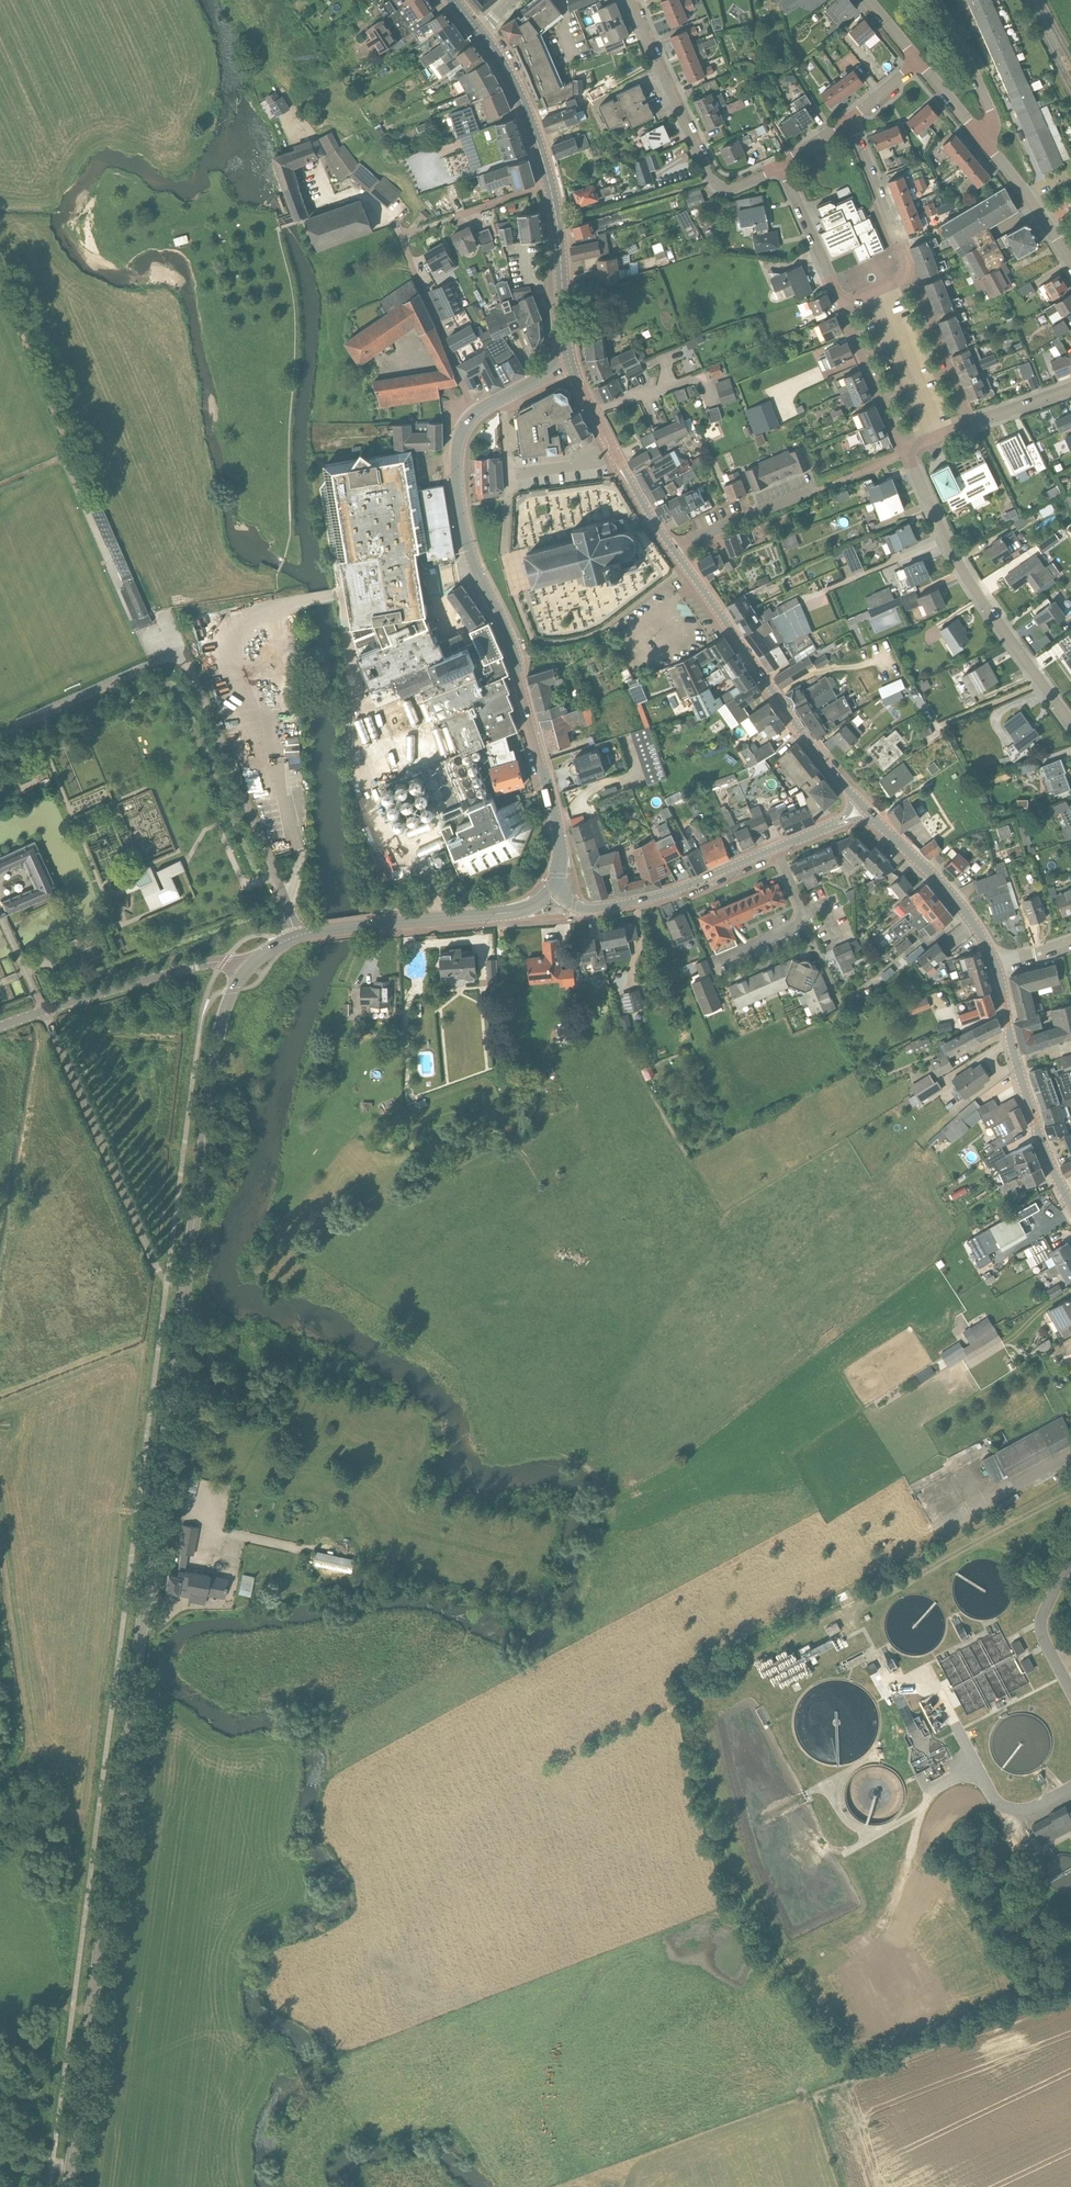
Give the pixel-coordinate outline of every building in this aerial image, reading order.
[(387,17),(388,16),(397,10),(390,0),(380,7),(387,17)] [(435,17),(431,10),(434,9),(428,0),(396,0),(395,0),(394,0),(391,0),(390,0),(397,10),(388,16),(396,29),(403,25),(409,34),(435,17)] [(484,10),(495,0),(476,0),(484,10)] [(573,82),(561,87),(538,32),(561,13),(551,0),(533,0),(527,5),(528,5),(522,10),(526,14),(521,18),(520,15),(502,26),(513,44),(515,46),(514,46),(516,53),(522,66),(528,79),(527,79),(533,92),(536,98),(541,96),(546,107),(574,95),(573,93),(573,82)] [(594,1),(597,0),(568,0),(569,2),(568,2),(569,12),(594,1)] [(693,3),(692,0),(687,0),(680,3),(679,0),(664,0),(661,1),(667,14),(693,3)] [(781,1),(785,14),(803,0),(782,0),(781,1)] [(842,19),(854,9),(850,3),(851,2),(850,1),(849,2),(847,0),(838,0),(826,9),(837,23),(842,19)] [(995,9),(992,0),(967,0),(975,17),(995,9)] [(596,24),(620,13),(616,2),(599,9),(596,3),(592,5),(595,13),(592,15),(596,24)] [(672,27),(688,20),(685,13),(696,8),(693,3),(667,14),(672,27)] [(995,9),(975,17),(1008,93),(1028,84),(1015,53),(1012,47),(995,9)] [(437,33),(453,23),(445,11),(436,18),(435,17),(409,34),(401,39),(405,45),(417,38),(421,43),(437,33)] [(600,34),(625,24),(620,13),(596,24),(600,34)] [(401,39),(409,34),(403,25),(396,29),(388,16),(387,17),(382,20),(368,29),(374,37),(366,42),(369,47),(377,42),(382,51),(401,39)] [(330,36),(347,25),(344,20),(327,31),(330,36)] [(861,44),(875,32),(865,20),(851,32),(861,44)] [(723,29),(721,22),(712,24),(714,31),(723,29)] [(441,57),(465,40),(453,23),(437,33),(444,43),(426,56),(431,63),(440,56),(441,57)] [(626,47),(623,38),(630,35),(625,24),(600,34),(608,52),(610,52),(623,48),(626,47)] [(676,48),(691,42),(689,37),(698,33),(695,26),(671,36),(676,48)] [(845,30),(839,35),(842,39),(848,34),(845,30)] [(464,66),(482,55),(469,37),(465,40),(441,57),(445,62),(436,68),(441,76),(451,69),(452,69),(461,62),(464,66)] [(681,59),(705,49),(703,43),(693,47),(691,42),(676,48),(681,59)] [(685,71),(700,64),(698,59),(708,56),(705,49),(681,59),(685,71)] [(468,72),(487,62),(482,55),(464,66),(468,72)] [(478,91),(498,81),(487,62),(468,72),(465,74),(458,78),(467,94),(474,91),(475,92),(478,90),(478,91)] [(325,73),(331,69),(327,64),(322,67),(325,73)] [(717,78),(712,66),(702,69),(700,64),(685,71),(690,82),(703,77),(706,83),(715,79),(717,78)] [(843,78),(853,91),(864,83),(854,69),(843,78)] [(458,78),(465,74),(463,71),(461,72),(460,71),(453,76),(456,80),(458,78)] [(842,99),(853,91),(843,78),(832,86),(842,99)] [(573,82),(573,93),(583,92),(582,79),(573,80),(573,81),(573,82)] [(715,79),(706,83),(702,84),(705,93),(719,87),(715,79)] [(457,107),(503,89),(498,81),(478,91),(478,90),(475,92),(474,91),(467,94),(454,99),(457,107)] [(1043,88),(1040,81),(1034,84),(1037,91),(1043,88)] [(641,105),(640,103),(639,102),(646,98),(640,84),(617,94),(620,99),(615,101),(614,100),(599,106),(610,128),(624,122),(621,116),(626,114),(632,127),(655,116),(648,102),(641,105)] [(1043,172),(1063,164),(1028,84),(1008,93),(1043,172)] [(607,96),(602,85),(587,92),(592,103),(607,96)] [(831,107),(842,99),(832,86),(821,94),(831,107)] [(503,89),(457,107),(459,111),(472,107),(478,123),(511,109),(503,89)] [(280,97),(276,91),(266,97),(277,117),(290,109),(282,96),(280,97)] [(722,93),(713,97),(711,93),(694,101),(702,116),(719,109),(718,108),(727,104),(722,93)] [(363,99),(366,102),(373,97),(371,94),(363,99)] [(814,120),(806,107),(812,103),(806,94),(793,102),(799,111),(793,116),(801,129),(802,129),(807,125),(808,125),(809,125),(808,123),(814,120)] [(575,108),(578,106),(575,98),(566,101),(567,103),(569,108),(563,110),(568,125),(579,121),(575,108)] [(729,112),(745,106),(743,99),(726,106),(729,112)] [(918,112),(928,125),(939,116),(929,104),(924,108),(918,112)] [(480,130),(478,123),(472,107),(459,111),(450,114),(458,137),(480,130)] [(708,130),(725,122),(719,109),(702,116),(708,130)] [(547,132),(568,125),(563,110),(564,112),(543,120),(547,132)] [(917,134),(928,125),(918,112),(907,121),(917,134)] [(801,130),(801,129),(793,116),(779,124),(788,137),(794,133),(794,134),(795,134),(794,133),(800,129),(801,130)] [(495,155),(498,162),(527,153),(515,118),(480,130),(458,137),(467,164),(487,157),(485,152),(492,149),(491,148),(494,147),(497,154),(495,155)] [(415,128),(418,134),(428,130),(426,124),(415,128)] [(654,146),(670,139),(663,125),(648,133),(640,136),(646,149),(654,146)] [(898,125),(885,130),(891,145),(904,140),(898,125)] [(737,140),(738,141),(722,148),(728,163),(745,155),(741,146),(759,138),(755,129),(747,131),(748,134),(737,140)] [(872,135),(878,150),(891,145),(885,130),(872,135)] [(339,149),(336,143),(331,133),(321,138),(330,155),(326,159),(342,179),(349,173),(380,199),(389,189),(380,181),(382,180),(361,162),(357,165),(343,146),(339,149)] [(557,158),(579,150),(579,151),(590,147),(585,134),(575,137),(552,146),(557,158)] [(952,155),(964,145),(956,134),(943,145),(952,155)] [(319,159),(330,155),(321,138),(295,148),(296,150),(276,157),(274,158),(293,213),(295,221),(296,221),(309,216),(298,184),(293,168),(318,157),(319,159)] [(961,166),(973,155),(964,145),(952,155),(961,166)] [(903,155),(896,158),(898,165),(906,162),(903,155)] [(970,176),(982,166),(973,155),(961,166),(970,176)] [(511,164),(484,174),(489,189),(514,181),(516,190),(536,184),(529,159),(511,164)] [(600,175),(596,165),(590,167),(594,177),(600,175)] [(970,176),(978,187),(991,177),(982,166),(970,176)] [(648,172),(635,177),(638,186),(651,181),(648,172)] [(893,194),(908,189),(903,176),(888,182),(893,194)] [(916,185),(925,182),(923,177),(914,180),(916,185)] [(925,182),(916,185),(918,191),(928,188),(925,182)] [(610,186),(596,190),(594,185),(575,191),(575,194),(574,195),(576,200),(577,200),(578,202),(581,201),(582,205),(613,194),(610,186)] [(851,193),(848,186),(837,191),(839,198),(851,193)] [(954,247),(1017,210),(1004,188),(941,224),(954,247)] [(893,194),(898,207),(913,201),(908,189),(893,194)] [(688,208),(705,202),(703,194),(686,200),(688,208)] [(769,232),(768,227),(762,196),(737,201),(742,226),(753,224),(755,224),(757,234),(769,232)] [(831,260),(841,255),(853,250),(859,264),(867,260),(866,258),(885,250),(871,215),(867,217),(863,207),(858,209),(853,196),(836,204),(836,202),(831,200),(817,206),(820,215),(818,216),(824,228),(818,231),(831,260)] [(318,249),(373,230),(362,201),(361,201),(307,219),(318,249)] [(903,220),(918,214),(913,201),(898,207),(903,220)] [(689,211),(702,207),(706,206),(705,202),(688,208),(689,211)] [(933,202),(924,206),(926,211),(935,208),(933,202)] [(515,204),(508,205),(509,213),(516,212),(515,204)] [(704,214),(702,207),(689,211),(691,218),(704,214)] [(935,208),(926,212),(928,217),(937,213),(935,208)] [(424,211),(420,215),(426,220),(430,216),(424,211)] [(605,225),(623,219),(621,212),(571,227),(574,239),(576,245),(599,242),(598,236),(606,234),(606,233),(598,235),(597,231),(606,228),(605,225)] [(512,235),(513,243),(544,239),(540,213),(518,216),(522,238),(519,239),(518,234),(512,235)] [(908,233),(909,233),(923,227),(918,214),(903,220),(905,226),(908,233)] [(513,243),(512,235),(510,222),(498,224),(501,245),(513,243)] [(692,222),(681,228),(688,240),(699,235),(692,222)] [(1031,226),(1025,224),(1001,238),(1006,247),(1009,245),(1011,249),(1014,248),(1019,256),(1036,246),(1037,246),(1039,241),(1038,241),(1031,226)] [(473,240),(475,240),(469,227),(452,235),(458,247),(460,246),(463,254),(477,248),(473,240)] [(973,281),(1006,263),(1005,263),(1013,258),(1008,248),(1002,252),(989,228),(956,248),(961,256),(974,279),(973,280),(973,281)] [(489,229),(476,233),(481,245),(493,241),(489,229)] [(757,234),(757,235),(753,236),(756,252),(777,248),(775,241),(778,241),(777,231),(769,232),(757,234)] [(574,259),(600,254),(601,257),(610,255),(606,234),(598,236),(599,242),(576,245),(571,246),(574,259)] [(916,262),(933,256),(930,249),(939,245),(936,238),(910,247),(916,262)] [(661,242),(652,246),(655,254),(664,250),(661,242)] [(445,271),(452,267),(455,266),(443,244),(426,253),(430,260),(424,263),(432,279),(446,272),(445,271)] [(635,244),(627,248),(630,254),(638,250),(635,244)] [(657,261),(668,257),(669,261),(670,261),(675,259),(671,249),(666,251),(665,250),(654,254),(655,256),(657,261)] [(922,277),(947,268),(944,260),(936,264),(933,256),(916,262),(922,277)] [(630,268),(629,263),(617,264),(617,257),(598,260),(600,272),(630,268)] [(1012,285),(1006,274),(1010,271),(1006,263),(973,281),(979,292),(980,292),(984,299),(1012,285)] [(799,298),(803,297),(813,292),(801,265),(787,271),(771,278),(779,297),(780,298),(781,299),(783,298),(797,293),(799,298)] [(445,271),(446,272),(432,279),(437,288),(450,282),(457,295),(464,309),(471,306),(452,267),(445,271)] [(477,273),(475,267),(467,270),(470,276),(477,273)] [(600,272),(601,284),(615,283),(615,280),(619,279),(631,275),(630,268),(600,272)] [(945,285),(953,282),(950,275),(925,284),(931,299),(948,293),(945,285)] [(1039,287),(1048,301),(1068,289),(1059,275),(1039,287)] [(435,327),(419,293),(412,279),(380,300),(384,306),(377,311),(382,318),(345,343),(360,363),(417,323),(442,371),(432,373),(440,387),(458,385),(435,327)] [(507,281),(505,282),(503,281),(498,283),(497,285),(495,286),(501,302),(503,307),(513,330),(521,326),(515,310),(513,310),(509,301),(514,299),(507,281)] [(438,305),(457,295),(450,282),(437,288),(431,291),(438,305)] [(601,284),(602,291),(603,299),(602,299),(602,300),(617,297),(616,290),(615,283),(601,284)] [(1034,289),(1030,283),(1018,290),(1022,297),(1034,289)] [(515,300),(532,293),(530,287),(513,290),(515,300)] [(961,305),(958,297),(954,299),(951,291),(948,293),(931,299),(936,315),(961,305)] [(815,314),(822,311),(832,306),(826,293),(809,301),(800,304),(804,313),(813,310),(815,314)] [(1056,302),(1045,308),(1049,315),(1060,309),(1063,315),(1070,310),(1070,295),(1070,294),(1056,302)] [(444,318),(464,309),(457,295),(438,305),(444,318)] [(521,326),(542,317),(533,295),(521,300),(522,303),(513,307),(515,310),(521,326)] [(501,335),(513,330),(503,307),(501,302),(495,304),(496,306),(489,308),(491,314),(485,317),(491,330),(494,338),(502,335),(501,335)] [(959,322),(967,319),(964,312),(939,321),(945,337),(962,330),(959,322)] [(819,324),(826,341),(835,337),(834,334),(842,331),(836,316),(819,324)] [(521,326),(521,327),(532,350),(539,347),(543,339),(543,335),(542,319),(542,317),(521,326)] [(1058,337),(1070,330),(1063,320),(1052,327),(1058,337)] [(454,349),(464,345),(478,338),(471,326),(448,338),(454,349)] [(475,328),(479,335),(484,333),(482,330),(480,326),(475,328)] [(588,360),(607,356),(602,327),(583,329),(587,359),(588,360)] [(976,342),(973,334),(968,336),(965,328),(962,330),(945,337),(951,352),(976,342)] [(512,351),(502,335),(494,338),(491,330),(484,333),(479,335),(487,351),(488,352),(486,353),(492,364),(493,363),(505,386),(526,374),(513,351),(512,351)] [(1068,355),(1058,337),(1053,340),(1063,357),(1051,361),(1057,377),(1070,371),(1070,359),(1068,355)] [(697,342),(695,338),(686,342),(687,347),(688,348),(689,350),(699,346),(698,344),(697,342)] [(845,359),(853,356),(848,343),(840,346),(839,344),(825,350),(832,367),(846,361),(845,359)] [(959,373),(996,359),(994,354),(981,359),(976,347),(952,356),(959,373)] [(617,356),(624,369),(639,362),(639,361),(636,355),(634,349),(617,356)] [(484,369),(492,364),(486,353),(488,352),(487,351),(459,366),(470,389),(476,386),(471,375),(484,369)] [(608,360),(607,356),(588,360),(582,362),(583,366),(589,364),(592,371),(610,364),(608,360)] [(964,386),(988,378),(987,377),(984,378),(981,369),(997,363),(996,359),(959,373),(964,386)] [(719,363),(709,367),(713,378),(723,375),(722,372),(726,371),(723,362),(719,363)] [(1025,380),(1028,378),(1034,376),(1034,375),(1029,362),(1019,366),(1025,380)] [(493,392),(505,386),(493,363),(492,364),(484,369),(493,392)] [(640,363),(624,371),(628,379),(644,371),(640,363)] [(596,382),(613,374),(610,364),(592,371),(586,373),(587,378),(594,376),(596,382)] [(850,391),(866,384),(860,370),(844,377),(847,384),(838,387),(842,394),(850,391)] [(439,388),(440,387),(432,373),(422,374),(373,382),(375,389),(379,397),(380,407),(440,397),(439,388)] [(1028,378),(1028,379),(1032,390),(1039,387),(1035,377),(1034,376),(1028,378)] [(730,378),(715,383),(722,405),(737,400),(736,396),(740,395),(737,387),(733,388),(730,378)] [(995,394),(993,388),(992,388),(988,378),(964,386),(970,401),(979,397),(980,399),(995,394)] [(624,392),(619,382),(617,379),(599,387),(605,401),(615,396),(616,397),(617,396),(617,395),(624,392)] [(856,405),(862,402),(872,398),(866,384),(850,391),(856,405)] [(688,398),(697,395),(696,393),(695,391),(693,391),(691,385),(685,388),(688,398)] [(564,419),(575,414),(568,401),(571,400),(569,392),(563,388),(556,389),(556,391),(520,410),(521,420),(515,421),(520,449),(520,455),(549,451),(550,452),(563,451),(561,439),(558,420),(564,419)] [(770,401),(746,410),(755,434),(779,425),(770,401)] [(708,408),(712,421),(724,417),(720,405),(708,408)] [(805,411),(802,405),(796,407),(798,414),(805,411)] [(865,426),(881,419),(875,405),(858,412),(865,426)] [(684,420),(684,419),(680,409),(672,412),(677,422),(669,425),(674,438),(689,431),(684,420)] [(834,420),(845,415),(842,409),(836,411),(836,410),(830,412),(834,420)] [(561,439),(587,426),(580,411),(575,414),(564,419),(558,420),(561,439)] [(1070,426),(1070,414),(1055,421),(1060,431),(1070,426)] [(862,443),(864,442),(865,444),(879,438),(883,447),(891,443),(881,419),(865,426),(856,430),(862,443)] [(443,423),(432,423),(416,423),(416,433),(413,433),(412,424),(388,426),(388,431),(395,430),(396,450),(413,449),(413,450),(430,449),(430,448),(443,448),(443,423)] [(659,444),(674,438),(669,425),(654,432),(659,444)] [(570,453),(591,442),(590,434),(591,433),(587,426),(561,439),(563,451),(564,455),(570,453)] [(652,432),(640,438),(645,447),(656,442),(652,432)] [(996,444),(1011,477),(1034,465),(1038,472),(1046,468),(1034,442),(1025,447),(1019,433),(996,444)] [(811,468),(807,458),(803,447),(790,452),(789,450),(788,450),(797,474),(811,468)] [(644,467),(663,456),(659,448),(649,453),(648,451),(628,461),(634,472),(644,467)] [(796,474),(797,474),(788,450),(773,456),(782,477),(796,472),(796,474)] [(643,488),(699,457),(692,460),(691,458),(688,460),(688,459),(677,465),(671,454),(664,457),(663,456),(644,467),(645,468),(635,474),(643,488)] [(768,483),(782,477),(773,456),(759,462),(768,485),(769,485),(768,483)] [(672,480),(683,474),(693,468),(702,463),(699,457),(643,488),(646,494),(648,492),(650,495),(653,501),(651,502),(651,503),(661,497),(677,488),(672,480)] [(485,497),(499,496),(499,491),(503,491),(501,458),(476,459),(477,492),(485,492),(485,497)] [(754,491),(768,485),(759,462),(758,462),(759,465),(745,470),(754,491)] [(998,487),(991,472),(986,462),(955,477),(954,477),(967,503),(998,487)] [(954,477),(955,477),(949,465),(931,473),(944,499),(947,497),(953,509),(967,503),(954,477)] [(683,474),(687,482),(697,477),(693,468),(683,474)] [(746,494),(742,484),(737,471),(729,474),(732,482),(725,485),(731,500),(746,494)] [(677,488),(687,482),(683,474),(672,480),(677,488)] [(874,502),(897,493),(892,479),(874,486),(872,479),(864,482),(872,502),(874,501),(874,502)] [(1061,493),(1057,486),(1045,493),(1049,500),(1061,493)] [(709,500),(704,491),(700,493),(698,488),(693,490),(692,489),(685,492),(693,508),(709,500)] [(847,490),(837,494),(839,500),(840,500),(850,496),(847,490)] [(686,512),(693,508),(685,492),(678,496),(686,512)] [(880,518),(893,513),(903,509),(897,493),(874,502),(880,518)] [(690,519),(686,512),(678,496),(655,509),(662,520),(668,517),(668,518),(672,516),(678,526),(690,519)] [(124,588),(120,590),(133,618),(135,617),(139,628),(152,622),(103,508),(92,513),(106,547),(107,547),(123,583),(122,583),(124,588)] [(1009,512),(1012,518),(1018,515),(1015,509),(1009,512)] [(1031,513),(1014,523),(1017,528),(1035,518),(1031,513)] [(628,532),(626,531),(623,519),(610,522),(609,520),(607,521),(598,524),(598,523),(595,523),(596,524),(575,529),(572,529),(573,530),(572,530),(573,532),(574,534),(572,535),(572,536),(573,536),(574,539),(573,539),(574,540),(576,540),(576,542),(563,545),(559,546),(547,549),(546,549),(543,550),(531,553),(530,553),(526,554),(529,564),(532,574),(531,575),(534,584),(538,583),(538,582),(551,579),(551,580),(553,579),(554,579),(554,578),(558,577),(585,570),(588,582),(610,576),(610,577),(625,573),(624,572),(638,569),(635,558),(636,558),(634,552),(635,551),(636,549),(637,548),(636,548),(636,545),(636,542),(637,542),(636,540),(635,538),(633,536),(633,535),(632,534),(632,535),(630,533),(627,532),(628,532)] [(785,521),(788,527),(794,524),(791,519),(785,521)] [(767,535),(767,533),(763,523),(754,527),(758,539),(767,535)] [(904,545),(906,544),(916,539),(909,523),(896,529),(897,530),(881,538),(889,555),(898,551),(897,549),(905,546),(904,545)] [(982,537),(979,529),(973,532),(977,540),(982,537)] [(742,541),(743,541),(739,532),(725,537),(731,556),(744,551),(744,550),(745,549),(742,541)] [(995,563),(1005,557),(1011,553),(1011,552),(1022,546),(1013,532),(1003,537),(1002,537),(994,542),(995,545),(987,549),(995,563)] [(1037,546),(1042,553),(1060,540),(1055,533),(1037,546)] [(795,534),(781,540),(784,548),(802,541),(800,535),(796,536),(795,534)] [(838,552),(841,558),(847,554),(844,548),(838,552)] [(733,558),(724,563),(720,554),(713,557),(712,554),(698,562),(704,575),(705,574),(708,581),(709,580),(708,579),(715,576),(712,571),(719,568),(718,566),(724,563),(728,571),(737,566),(733,558)] [(1036,589),(1053,578),(1037,555),(1006,577),(1012,586),(1026,576),(1035,590),(1036,589)] [(908,586),(919,581),(929,577),(923,561),(905,568),(909,576),(905,578),(908,586)] [(770,582),(767,576),(756,581),(759,586),(766,583),(770,582)] [(1053,578),(1036,589),(1040,594),(1056,583),(1053,578)] [(454,668),(486,743),(490,754),(489,755),(491,766),(490,766),(497,791),(524,783),(515,751),(505,754),(504,750),(507,749),(502,737),(518,730),(510,710),(514,708),(508,693),(511,692),(504,677),(510,674),(503,656),(504,656),(502,650),(496,637),(496,638),(489,622),(487,623),(484,619),(485,618),(461,585),(448,595),(472,629),(471,631),(473,635),(467,639),(441,649),(381,676),(389,695),(454,668)] [(891,585),(867,595),(871,607),(896,598),(891,585)] [(928,613),(936,609),(946,605),(938,588),(918,597),(915,590),(901,596),(907,610),(920,604),(923,603),(928,613)] [(736,620),(753,609),(744,594),(726,605),(736,620)] [(790,609),(802,604),(801,603),(801,604),(800,603),(797,597),(776,607),(777,609),(772,611),(769,607),(764,610),(765,612),(762,614),(763,617),(760,619),(753,609),(736,620),(741,629),(744,634),(763,623),(772,618),(790,609)] [(417,598),(369,616),(380,644),(386,643),(428,627),(417,598)] [(1044,632),(1050,628),(1045,621),(1054,615),(1059,621),(1066,616),(1055,601),(1034,617),(1044,632)] [(772,618),(775,623),(779,627),(786,640),(787,643),(808,633),(813,631),(810,623),(806,615),(802,604),(790,609),(772,618)] [(857,616),(856,615),(846,619),(849,626),(871,616),(869,611),(862,614),(857,616)] [(773,630),(779,627),(775,623),(772,618),(763,623),(744,634),(759,655),(770,647),(763,637),(774,631),(773,630)] [(940,630),(955,653),(964,647),(963,645),(969,641),(962,631),(964,629),(958,619),(940,630)] [(717,657),(722,653),(731,647),(723,636),(713,643),(692,656),(676,664),(692,695),(709,687),(726,676),(719,665),(718,665),(720,668),(710,673),(711,674),(705,678),(698,664),(711,656),(713,658),(716,656),(717,657)] [(791,645),(794,657),(804,654),(804,653),(813,651),(810,640),(791,645)] [(358,653),(367,678),(383,672),(377,658),(390,653),(386,643),(380,644),(358,653)] [(780,665),(780,666),(789,660),(793,657),(784,643),(769,650),(767,652),(760,657),(771,672),(780,665)] [(816,657),(826,654),(824,648),(814,651),(816,657)] [(719,665),(726,676),(726,677),(731,677),(733,680),(747,670),(736,654),(722,664),(721,663),(719,665)] [(825,655),(814,662),(817,668),(828,661),(825,655)] [(795,679),(809,671),(808,668),(813,665),(808,656),(788,669),(787,668),(783,671),(774,677),(781,688),(795,679)] [(973,695),(988,687),(998,681),(991,668),(985,672),(981,665),(962,676),(973,695)] [(557,679),(554,668),(528,676),(540,719),(568,711),(565,701),(556,704),(552,691),(564,687),(562,679),(561,678),(557,679)] [(632,681),(634,680),(629,669),(620,673),(625,683),(632,681)] [(730,690),(730,691),(734,697),(743,691),(756,682),(751,676),(747,670),(733,680),(737,685),(730,690)] [(248,685),(255,684),(254,676),(246,677),(248,685)] [(801,685),(795,688),(786,693),(794,707),(795,707),(812,699),(823,694),(833,688),(832,688),(837,685),(833,677),(832,678),(831,676),(827,678),(826,676),(818,680),(819,682),(803,690),(801,685)] [(901,679),(879,689),(883,698),(890,695),(901,690),(905,688),(901,679)] [(929,688),(926,680),(920,683),(923,690),(929,688)] [(632,686),(637,702),(648,698),(642,682),(632,686)] [(734,697),(725,703),(724,704),(720,707),(718,708),(731,728),(739,723),(750,715),(743,705),(755,697),(762,693),(756,682),(743,691),(734,697)] [(715,699),(709,688),(692,696),(697,707),(702,718),(718,708),(720,707),(724,704),(720,696),(715,699)] [(833,688),(823,694),(812,699),(795,707),(808,728),(816,738),(816,739),(837,725),(833,720),(851,709),(844,695),(822,708),(829,720),(825,723),(815,708),(823,704),(837,697),(833,688)] [(901,690),(890,695),(893,703),(905,698),(901,690)] [(764,728),(777,718),(779,716),(769,702),(750,715),(739,723),(740,722),(750,737),(759,730),(760,731),(764,728)] [(578,727),(578,728),(596,722),(591,704),(568,712),(568,711),(540,719),(548,750),(572,744),(570,737),(568,729),(577,727),(578,727)] [(1031,742),(1032,744),(1034,742),(1034,741),(1040,736),(1034,728),(1033,729),(1021,712),(1003,725),(1015,741),(1020,738),(1026,746),(1031,742)] [(699,721),(698,720),(695,714),(685,719),(690,729),(697,725),(696,722),(699,721)] [(770,737),(784,727),(777,718),(764,728),(770,737)] [(845,749),(860,737),(861,732),(857,727),(852,721),(847,725),(846,725),(833,736),(833,735),(823,743),(829,751),(839,743),(845,749)] [(920,738),(933,733),(930,726),(917,731),(920,738)] [(885,767),(903,752),(896,744),(903,738),(896,729),(886,737),(885,736),(868,750),(874,758),(879,754),(882,757),(879,760),(885,767)] [(753,751),(752,752),(758,762),(776,751),(770,741),(758,748),(753,751)] [(820,770),(816,765),(798,742),(779,757),(801,785),(803,783),(818,771),(820,770)] [(750,746),(753,751),(758,748),(755,743),(750,746)] [(758,762),(752,752),(749,746),(748,747),(741,751),(740,751),(750,767),(758,762)] [(583,780),(593,777),(606,773),(604,767),(610,765),(607,755),(601,757),(598,750),(575,757),(583,780)] [(556,757),(550,759),(554,771),(559,769),(558,765),(565,763),(565,761),(567,759),(571,758),(570,753),(563,755),(556,757)] [(1055,795),(1061,793),(1070,789),(1066,778),(1065,778),(1063,773),(1066,772),(1061,758),(1060,758),(1060,759),(1042,766),(1047,779),(1049,778),(1055,795)] [(1019,766),(1022,774),(1040,767),(1037,759),(1019,766)] [(940,770),(934,762),(927,767),(933,775),(940,770)] [(891,794),(900,787),(913,778),(903,764),(881,780),(891,794)] [(812,795),(806,799),(808,803),(813,814),(814,813),(824,805),(825,807),(839,796),(824,778),(823,779),(818,771),(803,783),(812,795)] [(727,782),(728,781),(726,777),(710,782),(712,787),(718,785),(721,784),(727,782)] [(789,797),(792,804),(806,799),(803,790),(789,797)] [(462,850),(472,872),(538,846),(517,794),(511,797),(512,799),(498,804),(493,791),(469,801),(474,814),(445,826),(456,852),(462,850)] [(782,822),(787,833),(801,827),(794,809),(792,804),(789,797),(784,799),(785,802),(776,806),(777,809),(777,811),(770,814),(775,825),(782,822)] [(901,831),(910,825),(921,818),(908,798),(900,803),(900,804),(888,812),(901,831)] [(816,822),(813,814),(808,803),(806,799),(792,804),(794,809),(801,827),(816,822)] [(608,807),(608,802),(600,803),(600,811),(605,810),(608,807)] [(729,810),(728,811),(725,805),(721,807),(732,833),(736,832),(743,848),(756,843),(752,835),(746,821),(745,821),(747,825),(741,828),(739,823),(736,824),(729,810)] [(752,835),(759,832),(754,817),(750,809),(748,805),(741,808),(744,813),(748,811),(751,818),(746,821),(752,835)] [(1060,810),(1068,826),(1062,829),(1067,839),(1070,837),(1070,805),(1060,810)] [(754,817),(759,832),(769,827),(765,817),(763,813),(754,817)] [(608,843),(599,817),(585,822),(583,815),(570,819),(594,898),(595,899),(608,897),(608,895),(606,896),(600,875),(612,872),(613,877),(625,875),(625,874),(619,850),(617,851),(616,850),(600,854),(598,846),(608,843)] [(662,838),(656,841),(666,861),(681,854),(666,822),(657,827),(662,838)] [(996,829),(1000,839),(1011,835),(1007,825),(996,829)] [(729,830),(723,833),(727,843),(734,841),(729,830)] [(984,838),(983,831),(975,832),(976,837),(980,839),(984,838)] [(1022,836),(1024,845),(1025,845),(1031,843),(1031,842),(1029,834),(1022,836)] [(705,835),(704,836),(698,838),(701,845),(701,846),(709,867),(731,858),(722,836),(708,842),(705,835)] [(880,877),(884,874),(895,870),(889,864),(891,862),(875,846),(871,851),(855,836),(852,839),(850,837),(835,843),(839,851),(843,850),(858,865),(863,860),(880,877)] [(680,841),(686,853),(693,850),(686,838),(680,841)] [(660,878),(672,873),(666,861),(656,841),(655,839),(633,849),(641,876),(644,890),(661,886),(660,878)] [(920,850),(929,859),(933,856),(938,853),(942,850),(935,839),(923,848),(920,850)] [(58,893),(35,841),(0,857),(0,873),(22,863),(25,870),(27,870),(34,886),(25,890),(26,891),(1,902),(6,911),(2,912),(3,915),(4,915),(6,914),(58,893)] [(709,867),(701,846),(700,846),(693,850),(686,853),(683,855),(694,875),(709,868),(709,867)] [(832,846),(792,863),(799,880),(803,878),(808,888),(819,883),(815,873),(839,863),(832,846)] [(446,851),(431,856),(435,866),(450,861),(446,851)] [(963,869),(972,878),(985,865),(976,856),(970,862),(959,852),(946,865),(957,875),(963,869)] [(940,864),(944,860),(938,853),(933,856),(940,864)] [(140,887),(146,901),(150,911),(180,898),(171,876),(185,870),(180,860),(170,865),(156,871),(163,887),(160,889),(150,866),(121,879),(127,893),(140,887)] [(997,886),(1007,882),(1005,877),(1008,875),(1004,862),(995,864),(997,873),(977,880),(980,891),(990,888),(992,893),(992,894),(999,892),(997,886)] [(453,875),(451,869),(438,874),(441,880),(453,875)] [(613,877),(616,895),(644,890),(641,876),(635,877),(635,880),(629,881),(627,874),(625,874),(625,875),(613,877)] [(877,886),(888,881),(884,874),(880,877),(874,879),(877,886)] [(901,898),(905,894),(914,887),(904,874),(890,885),(901,898)] [(1016,914),(1011,898),(1009,891),(1010,891),(1007,882),(997,886),(999,892),(992,894),(992,893),(988,894),(996,920),(1016,914)] [(907,912),(934,891),(927,883),(911,895),(910,894),(900,902),(900,903),(898,905),(905,914),(907,912)] [(750,896),(757,913),(785,901),(783,896),(785,893),(784,890),(780,889),(778,884),(770,887),(769,885),(763,887),(763,885),(757,887),(758,892),(750,896)] [(1048,888),(1052,898),(1056,896),(1056,895),(1057,895),(1054,886),(1048,888)] [(1063,890),(1064,892),(1065,892),(1067,896),(1057,899),(1063,915),(1070,913),(1070,888),(1063,890)] [(854,901),(854,889),(846,892),(850,902),(854,901)] [(923,914),(940,900),(934,891),(907,912),(910,916),(912,914),(914,916),(908,921),(905,918),(892,928),(887,932),(895,941),(909,929),(907,927),(923,914)] [(729,925),(757,913),(750,896),(730,904),(730,903),(721,907),(729,925)] [(1046,918),(1042,907),(1038,896),(1023,900),(1031,923),(1046,918)] [(917,933),(947,908),(940,900),(923,914),(926,917),(915,926),(918,930),(916,932),(917,933)] [(738,945),(729,925),(721,907),(720,903),(714,906),(714,908),(709,910),(710,913),(700,917),(717,954),(738,945)] [(931,935),(943,926),(954,917),(947,908),(917,933),(921,938),(928,932),(931,935)] [(694,938),(688,924),(684,914),(668,920),(678,945),(694,938)] [(637,938),(637,935),(635,924),(600,930),(602,944),(606,962),(631,958),(628,940),(637,938)] [(908,938),(895,948),(900,954),(916,940),(914,938),(911,940),(908,938)] [(606,962),(602,944),(596,945),(595,939),(579,942),(583,963),(592,961),(593,968),(607,966),(606,962)] [(576,992),(574,970),(560,971),(558,948),(559,948),(558,940),(546,941),(548,957),(527,959),(529,984),(559,981),(560,987),(566,987),(566,993),(576,992)] [(858,942),(851,945),(849,942),(841,945),(847,960),(849,959),(855,956),(855,955),(862,949),(858,942)] [(927,970),(937,963),(946,956),(942,951),(943,949),(937,942),(926,951),(917,958),(927,970)] [(839,963),(843,961),(847,960),(841,945),(833,949),(839,963)] [(917,958),(926,951),(922,946),(906,958),(910,963),(917,958)] [(477,977),(476,966),(475,955),(470,955),(469,951),(462,952),(461,948),(451,949),(451,953),(449,953),(447,952),(445,952),(443,953),(441,953),(443,974),(457,973),(457,977),(465,976),(466,978),(477,977)] [(974,983),(987,979),(979,952),(954,959),(953,962),(959,979),(961,979),(963,986),(974,983)] [(800,962),(800,961),(793,959),(778,966),(787,987),(788,984),(805,991),(804,994),(826,984),(819,969),(812,966),(812,967),(806,965),(808,961),(807,960),(805,965),(800,962)] [(701,975),(708,973),(706,969),(710,967),(707,960),(696,964),(701,975)] [(1061,983),(1059,975),(1056,964),(1011,976),(1015,993),(1028,989),(1029,991),(1032,992),(1031,990),(1051,985),(1053,995),(1063,993),(1061,983)] [(787,988),(787,987),(778,966),(768,970),(777,992),(787,988)] [(768,996),(777,992),(768,970),(758,974),(770,1002),(771,1001),(768,996)] [(763,1005),(770,1002),(758,974),(748,978),(758,1000),(760,999),(763,1005)] [(693,983),(706,1013),(722,1006),(710,977),(693,983)] [(748,1004),(758,1000),(748,978),(739,982),(748,1004)] [(978,994),(980,993),(991,990),(987,979),(974,983),(978,994)] [(390,1006),(390,992),(390,981),(376,981),(376,986),(370,986),(370,987),(361,987),(361,1005),(370,1005),(370,1007),(390,1006)] [(738,1009),(748,1004),(739,982),(729,986),(738,1009)] [(807,1002),(829,992),(826,984),(804,994),(803,994),(807,1002)] [(870,986),(863,992),(867,996),(874,990),(870,986)] [(644,1007),(639,989),(620,994),(625,1012),(644,1007)] [(1015,993),(1021,1018),(1044,1012),(1042,1003),(1035,1005),(1032,992),(1029,991),(1028,989),(1015,993)] [(810,1010),(833,1000),(829,992),(807,1002),(810,1010)] [(962,1023),(996,1011),(990,992),(965,1000),(965,1001),(967,1001),(970,1011),(959,1015),(962,1023)] [(906,1003),(910,1015),(930,1008),(926,996),(906,1003)] [(652,1000),(655,1009),(663,1007),(661,998),(652,1000)] [(813,1018),(826,1012),(836,1008),(833,1000),(810,1010),(813,1018)] [(351,1004),(343,1004),(343,1015),(351,1015),(351,1004)] [(1044,1012),(1021,1018),(1021,1020),(1015,1021),(1023,1053),(1032,1050),(1032,1049),(1044,1045),(1070,1036),(1070,1004),(1050,1010),(1055,1027),(1034,1033),(1033,1029),(1042,1026),(1039,1013),(1044,1012)] [(964,1034),(970,1045),(999,1030),(1002,1029),(997,1017),(964,1034)] [(938,1025),(939,1032),(951,1030),(950,1023),(938,1025)] [(964,1034),(945,1043),(950,1054),(970,1045),(964,1034)] [(914,1051),(931,1043),(928,1037),(922,1040),(922,1038),(911,1044),(911,1045),(911,1046),(914,1051)] [(1062,1055),(1064,1066),(1070,1064),(1070,1053),(1062,1055)] [(949,1062),(947,1055),(939,1059),(939,1058),(931,1062),(934,1069),(937,1075),(952,1068),(949,1062)] [(965,1098),(975,1091),(984,1085),(982,1083),(990,1078),(981,1064),(969,1072),(968,1070),(952,1080),(965,1098)] [(1064,1071),(1064,1068),(1063,1068),(1055,1070),(1054,1068),(1049,1070),(1048,1067),(1042,1069),(1041,1068),(1029,1072),(1036,1092),(1048,1087),(1043,1077),(1050,1075),(1057,1076),(1065,1073),(1064,1071)] [(1069,1072),(1065,1073),(1057,1076),(1050,1075),(1043,1077),(1048,1087),(1036,1092),(1043,1109),(1069,1099),(1070,1098),(1070,1079),(1069,1072)] [(935,1082),(915,1094),(920,1102),(943,1088),(938,1080),(935,1082)] [(994,1098),(980,1106),(976,1108),(981,1118),(987,1128),(990,1126),(996,1124),(996,1123),(1011,1116),(1009,1112),(1020,1108),(1019,1107),(1014,1098),(998,1106),(997,1107),(996,1106),(994,1107),(991,1101),(994,1099),(994,1098)] [(1070,1103),(1070,1098),(1069,1099),(1043,1109),(1048,1124),(1065,1118),(1061,1108),(1065,1107),(1065,1105),(1070,1103)] [(981,1118),(976,1108),(980,1106),(975,1100),(958,1115),(946,1126),(949,1129),(945,1133),(948,1136),(953,1142),(970,1127),(981,1118)] [(1019,1131),(1018,1130),(1028,1125),(1020,1108),(1009,1112),(1011,1116),(996,1123),(996,1124),(990,1126),(997,1138),(990,1143),(995,1150),(1001,1146),(1014,1136),(1019,1131)] [(1068,1131),(1066,1126),(1070,1124),(1070,1115),(1065,1118),(1048,1124),(1045,1125),(1050,1138),(1068,1131)] [(945,1133),(937,1139),(941,1142),(948,1136),(945,1133)] [(1001,1146),(1002,1147),(1016,1139),(1014,1136),(1001,1146)] [(1032,1144),(1021,1148),(1006,1155),(1002,1147),(1001,1146),(995,1150),(996,1150),(983,1160),(987,1167),(994,1163),(998,1172),(999,1172),(1036,1155),(1032,1144)] [(1004,1183),(1041,1166),(1036,1155),(999,1172),(1004,1183)] [(1069,1159),(1070,1162),(1061,1167),(1065,1176),(1070,1174),(1070,1158),(1069,1159)] [(1029,1185),(1036,1182),(1046,1178),(1041,1166),(1004,1183),(999,1186),(1002,1192),(1015,1186),(1018,1194),(1030,1188),(1029,1185)] [(984,1191),(976,1197),(979,1200),(986,1195),(984,1191)] [(1002,1246),(1016,1238),(1026,1233),(1019,1221),(1039,1210),(1036,1203),(984,1231),(967,1240),(973,1249),(974,1249),(980,1258),(976,1260),(980,1267),(992,1261),(988,1253),(1002,1246)] [(1070,1255),(1070,1249),(1068,1243),(1052,1251),(1045,1238),(1024,1250),(1028,1258),(1033,1255),(1038,1264),(1045,1260),(1049,1268),(1046,1270),(1070,1255)] [(940,1267),(954,1259),(951,1254),(937,1262),(940,1267)] [(1070,1280),(1070,1255),(1046,1270),(1051,1277),(1061,1272),(1067,1282),(1070,1280)] [(984,1279),(987,1285),(996,1280),(993,1275),(992,1275),(988,1277),(984,1279)] [(1059,1284),(1047,1290),(1052,1298),(1063,1291),(1059,1284)] [(1047,1311),(1058,1330),(1060,1329),(1065,1337),(1070,1333),(1070,1298),(1047,1311)] [(964,1333),(971,1344),(995,1329),(987,1318),(964,1333)] [(974,1348),(978,1355),(992,1345),(988,1339),(974,1348)] [(944,1358),(948,1365),(959,1357),(960,1357),(956,1351),(952,1353),(945,1357),(944,1358)] [(1070,1431),(1062,1416),(1000,1449),(1014,1473),(1070,1443),(1070,1433),(1070,1431)] [(994,1483),(1014,1473),(1000,1449),(996,1451),(982,1460),(994,1483)] [(186,1495),(196,1496),(198,1478),(187,1477),(186,1495)] [(182,1524),(177,1552),(193,1554),(198,1527),(182,1524)] [(228,1600),(231,1582),(178,1570),(177,1576),(168,1574),(165,1590),(190,1595),(189,1601),(206,1604),(208,1596),(228,1600)] [(255,1577),(243,1574),(238,1594),(250,1597),(255,1577)] [(952,1621),(957,1631),(962,1639),(963,1641),(969,1638),(968,1636),(964,1628),(958,1618),(952,1621)] [(826,1628),(830,1636),(841,1630),(837,1622),(826,1628)] [(1011,1644),(1017,1655),(1026,1651),(1019,1640),(1011,1644)] [(814,1646),(802,1653),(805,1657),(816,1650),(814,1646)] [(893,1668),(894,1671),(898,1669),(896,1666),(897,1666),(893,1658),(891,1659),(888,1652),(885,1647),(882,1649),(884,1653),(887,1660),(886,1661),(890,1669),(893,1668)] [(1027,1673),(1035,1669),(1029,1657),(1021,1662),(1027,1673)] [(814,1660),(810,1662),(810,1663),(814,1669),(818,1667),(814,1660)] [(866,1667),(870,1675),(878,1671),(874,1663),(866,1667)] [(905,1722),(910,1733),(919,1729),(914,1718),(905,1722)] [(1070,1831),(1070,1807),(1068,1808),(1067,1806),(1051,1815),(1052,1818),(1034,1827),(1044,1846),(1070,1831)]
